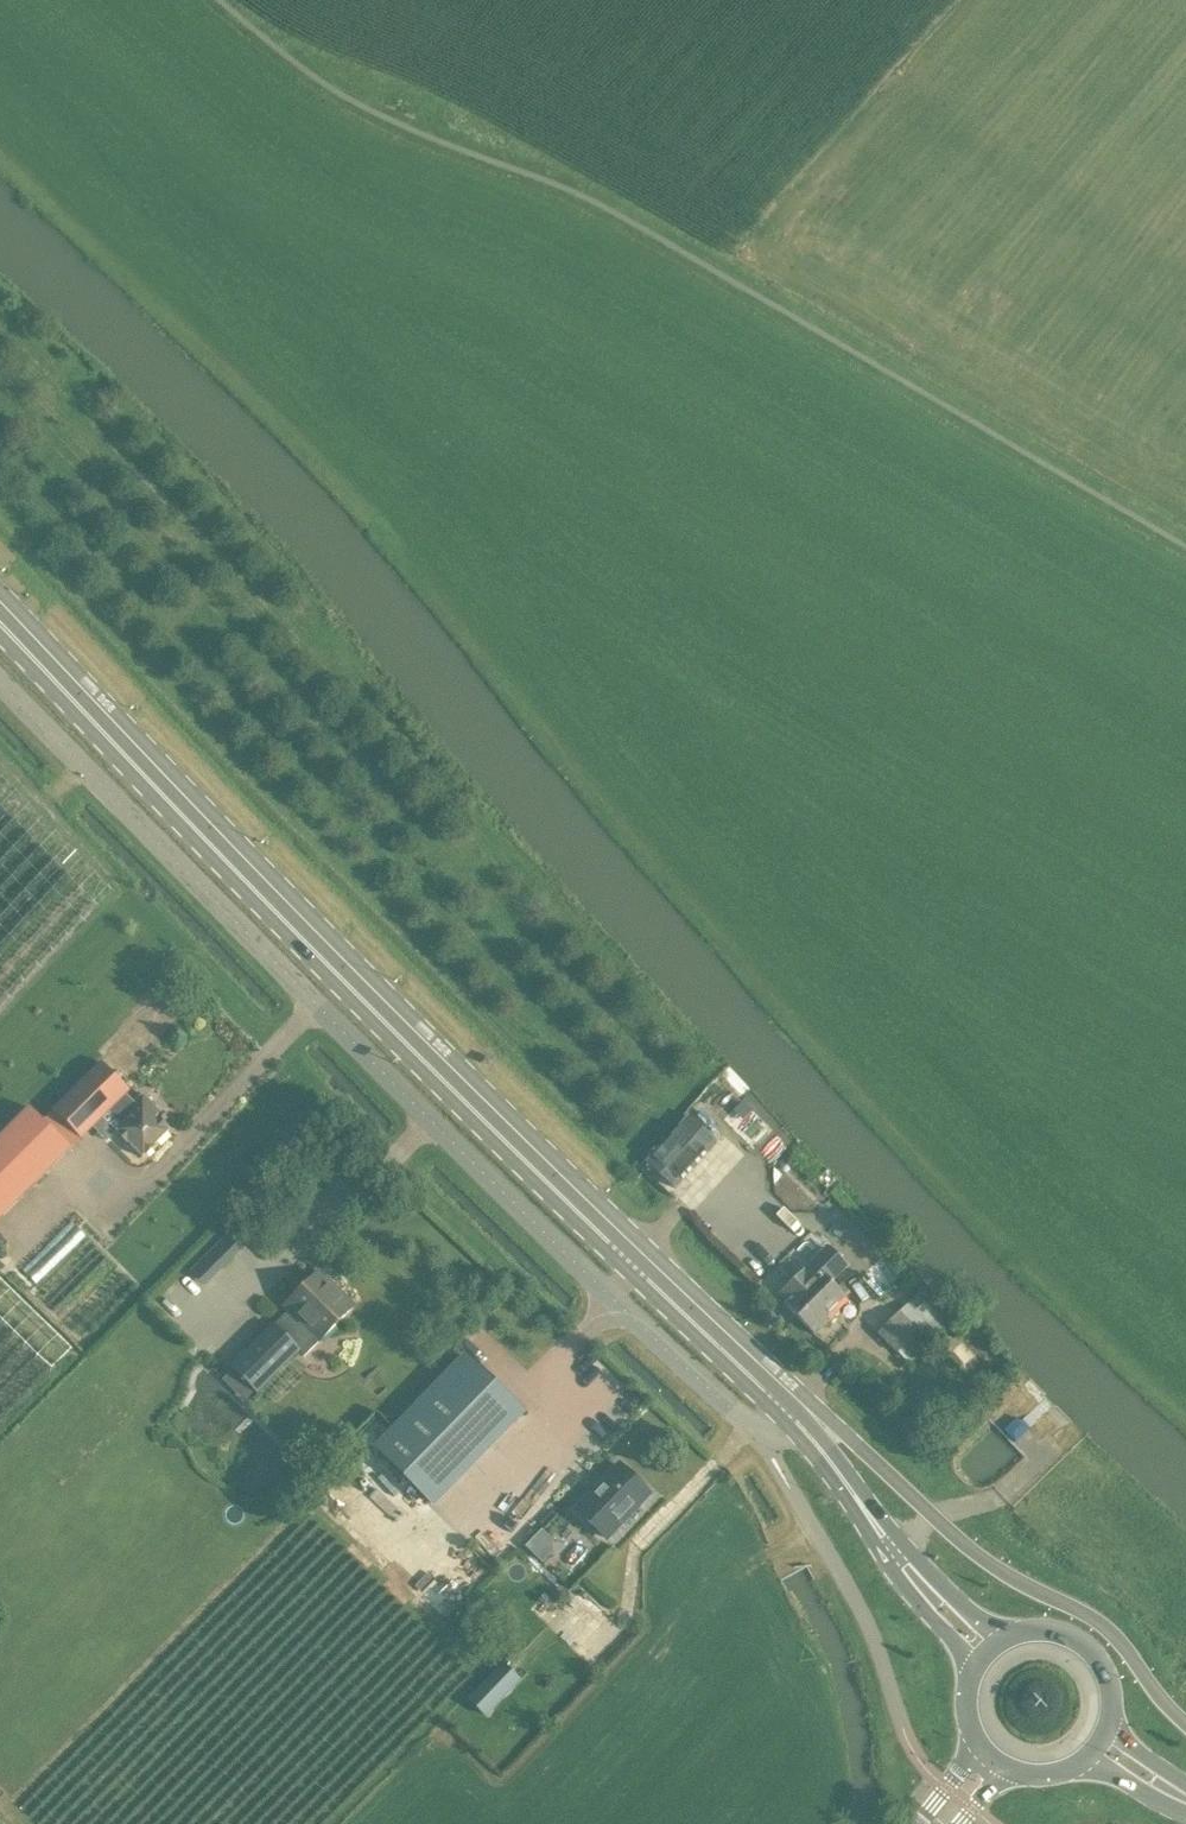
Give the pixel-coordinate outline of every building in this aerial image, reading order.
[(143,1158),(146,1155),(170,1131),(152,1113),(157,1108),(143,1094),(134,1103),(125,1094),(129,1090),(102,1063),(53,1111),(81,1139),(108,1113),(121,1126),(116,1131),(143,1158)] [(728,1108),(740,1096),(725,1082),(713,1094),(728,1108)] [(31,1109),(0,1140),(0,1221),(71,1149),(31,1109)] [(646,1163),(674,1189),(717,1142),(688,1116),(646,1163)] [(785,1305),(796,1317),(830,1282),(830,1283),(847,1266),(831,1250),(810,1272),(806,1268),(780,1294),(788,1302),(785,1305)] [(880,1298),(892,1287),(908,1273),(907,1271),(909,1269),(895,1255),(878,1272),(870,1263),(858,1275),(880,1298)] [(303,1328),(318,1342),(355,1306),(320,1271),(283,1308),(287,1311),(275,1324),(273,1322),(229,1366),(258,1394),(301,1350),(291,1340),(303,1328)] [(837,1290),(830,1283),(830,1282),(796,1317),(815,1335),(839,1311),(835,1307),(849,1293),(841,1285),(837,1290)] [(909,1361),(938,1332),(937,1331),(954,1315),(928,1287),(900,1312),(879,1332),(900,1353),(909,1361)] [(373,1448),(433,1507),(526,1412),(465,1353),(373,1448)] [(1017,1417),(1004,1430),(1016,1443),(1029,1430),(1017,1417)] [(576,1510),(606,1538),(649,1494),(619,1465),(576,1510)] [(540,1530),(527,1546),(544,1560),(557,1544),(540,1530)] [(467,1700),(485,1718),(521,1681),(502,1663),(467,1700)]
